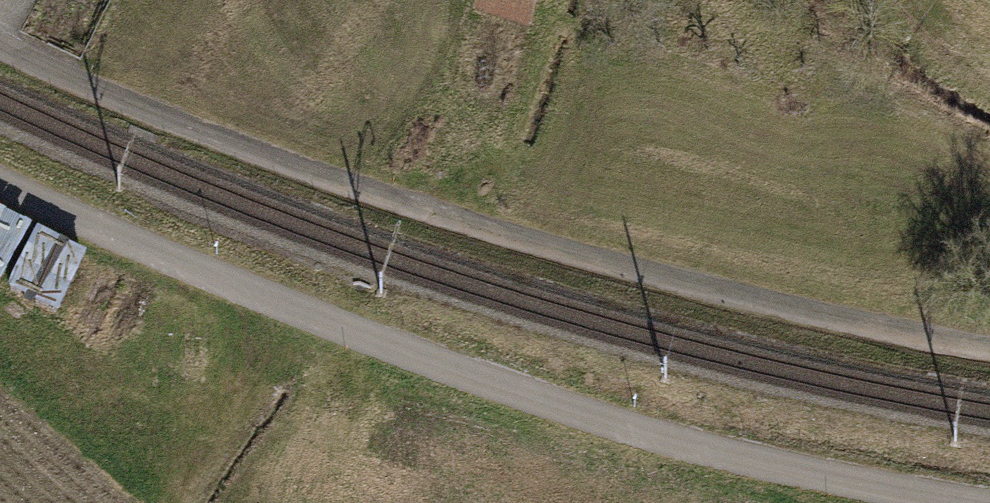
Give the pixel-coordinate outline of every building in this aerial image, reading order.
[(477,6),(533,25),(542,0),(479,0),(477,6)]
